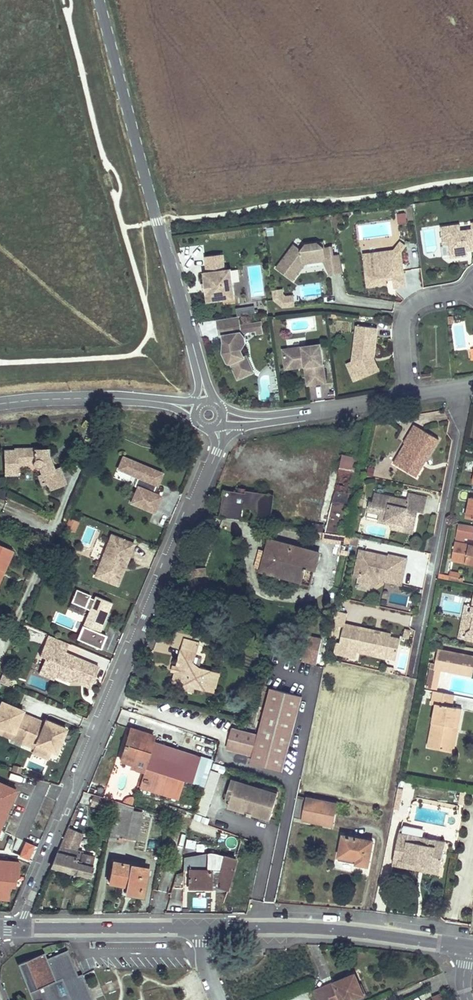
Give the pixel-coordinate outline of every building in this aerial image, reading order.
[(439,228),(441,246),(447,245),(449,258),(464,256),(464,251),(463,248),(467,248),(468,250),(472,249),(472,224),(470,224),(471,230),(458,231),(457,226),(439,228)] [(292,241),(275,268),(295,280),(307,260),(309,270),(322,268),(324,263),(326,275),(343,272),(340,252),(328,254),(326,244),(318,239),(305,241),(302,247),(292,241)] [(403,286),(398,252),(402,246),(398,243),(392,250),(387,256),(377,257),(371,253),(361,255),(365,286),(384,284),(383,281),(383,278),(390,277),(391,280),(392,288),(403,286)] [(204,291),(205,302),(232,300),(229,270),(223,270),(222,255),(203,257),(205,272),(202,273),(203,284),(204,291)] [(274,308),(295,304),(294,293),(284,294),(283,287),(271,289),(274,308)] [(237,325),(236,317),(214,320),(217,336),(223,335),(224,342),(221,342),(220,353),(225,363),(228,364),(234,380),(251,373),(243,356),(241,357),(238,351),(242,343),(242,338),(238,333),(237,325)] [(253,331),(252,323),(237,325),(238,333),(253,331)] [(374,325),(354,323),(350,359),(358,379),(373,373),(368,359),(368,355),(371,356),(374,325)] [(323,382),(317,343),(279,348),(282,364),(301,362),(302,366),(307,365),(309,383),(323,382)] [(371,356),(368,355),(368,359),(373,373),(377,372),(371,356)] [(350,359),(344,361),(352,381),(358,379),(350,359)] [(317,397),(333,398),(334,384),(318,383),(317,397)] [(414,424),(405,439),(406,440),(399,452),(405,455),(400,463),(417,474),(424,463),(419,460),(421,457),(425,460),(440,436),(423,426),(421,429),(414,424)] [(35,448),(15,449),(15,451),(5,451),(6,475),(17,474),(17,464),(33,464),(33,465),(33,466),(34,467),(35,468),(36,468),(37,469),(38,469),(39,469),(42,476),(45,475),(48,483),(50,490),(65,484),(60,469),(54,471),(49,458),(47,459),(46,456),(48,455),(48,450),(35,450),(35,448)] [(400,463),(405,455),(399,452),(394,460),(400,463)] [(120,470),(127,473),(132,461),(125,458),(120,470)] [(139,488),(132,503),(155,513),(162,497),(154,494),(163,474),(132,461),(127,473),(139,478),(136,487),(139,488)] [(355,471),(339,468),(325,531),(342,534),(355,471)] [(42,476),(39,477),(42,485),(48,483),(45,475),(42,476)] [(428,492),(410,489),(409,496),(378,490),(376,497),(370,497),(368,506),(375,507),(373,515),(395,519),(395,522),(405,524),(406,520),(416,522),(419,507),(425,508),(428,492)] [(246,493),(226,490),(223,516),(242,519),(244,505),(251,506),(256,511),(254,521),(268,523),(272,494),(246,490),(246,493)] [(76,529),(79,521),(69,517),(65,525),(76,529)] [(415,529),(416,522),(406,520),(405,524),(395,522),(394,525),(415,529)] [(459,522),(456,537),(472,540),(472,525),(459,522)] [(345,534),(342,534),(325,531),(323,539),(344,543),(344,541),(345,534)] [(358,544),(360,536),(352,534),(352,535),(350,542),(358,544)] [(111,544),(132,552),(135,545),(114,537),(111,544)] [(319,552),(270,539),(267,552),(262,568),(262,570),(280,575),(278,581),(294,585),(295,579),(311,583),(319,552)] [(472,563),(472,544),(457,541),(453,559),(472,563)] [(132,552),(111,544),(98,577),(119,585),(125,571),(122,571),(127,559),(129,560),(132,552)] [(382,554),(360,549),(354,575),(358,576),(357,580),(369,583),(381,580),(397,583),(400,571),(403,572),(407,557),(390,553),(389,556),(388,558),(383,557),(382,554)] [(267,552),(261,550),(256,567),(262,568),(267,552)] [(451,570),(449,578),(463,581),(464,575),(462,575),(462,573),(451,570)] [(79,640),(103,650),(109,637),(102,634),(114,604),(97,597),(96,600),(92,599),(92,596),(78,590),(73,603),(91,611),(79,640)] [(469,631),(472,611),(472,610),(472,604),(467,603),(460,636),(468,638),(469,631)] [(353,626),(344,624),(340,645),(348,646),(353,626)] [(381,629),(380,632),(374,631),(353,626),(348,646),(386,656),(388,649),(398,651),(401,637),(391,635),(392,631),(381,629)] [(66,654),(70,644),(49,636),(41,657),(46,659),(53,662),(48,673),(56,676),(68,681),(69,677),(73,679),(92,687),(100,668),(66,654)] [(305,659),(314,663),(324,641),(314,637),(305,659)] [(200,644),(185,640),(183,647),(198,651),(200,644)] [(198,651),(183,647),(178,666),(176,671),(174,681),(185,684),(185,683),(196,686),(215,691),(220,672),(200,667),(199,670),(193,669),(198,651)] [(439,648),(438,652),(472,659),(472,655),(439,648)] [(396,658),(398,651),(388,649),(386,656),(396,658)] [(438,652),(435,668),(472,676),(472,671),(472,659),(438,652)] [(55,680),(56,676),(48,673),(53,662),(46,659),(40,674),(55,680)] [(302,697),(271,688),(258,735),(232,727),(227,748),(253,755),(251,762),(282,770),(289,745),(286,744),(289,732),(294,722),(295,722),(302,697)] [(455,694),(434,690),(431,703),(443,705),(439,722),(432,721),(428,745),(450,750),(454,726),(459,726),(463,708),(453,706),(455,694)] [(47,722),(46,725),(42,733),(20,723),(24,715),(25,712),(7,704),(2,706),(0,710),(0,727),(15,733),(12,739),(36,750),(37,746),(53,753),(57,755),(67,731),(47,722)] [(20,723),(42,733),(46,725),(24,715),(20,723)] [(289,745),(295,722),(294,722),(289,732),(286,744),(289,745)] [(459,726),(454,726),(450,750),(455,751),(459,726)] [(15,733),(0,727),(0,734),(12,739),(15,733)] [(154,734),(131,727),(120,760),(131,764),(144,767),(144,766),(145,767),(185,779),(192,781),(200,756),(152,741),(154,734)] [(53,753),(37,746),(36,750),(33,754),(49,761),(53,753)] [(213,760),(200,756),(192,781),(204,785),(213,760)] [(178,798),(185,779),(145,767),(139,785),(178,798)] [(0,770),(0,784),(6,786),(11,773),(0,770)] [(29,785),(32,778),(24,776),(22,784),(29,785)] [(237,792),(240,782),(233,780),(228,797),(232,798),(234,791),(237,792)] [(271,819),(275,804),(268,802),(271,792),(240,782),(237,792),(234,791),(232,798),(229,807),(247,812),(247,810),(253,812),(253,813),(271,819)] [(404,789),(398,787),(394,808),(400,809),(404,789)] [(275,804),(278,794),(271,792),(268,802),(275,804)] [(337,803),(298,795),(293,816),(333,825),(337,803)] [(118,836),(119,835),(133,838),(139,813),(116,808),(110,835),(118,836)] [(143,814),(139,813),(133,838),(138,839),(143,814)] [(83,825),(72,820),(51,865),(90,875),(92,865),(80,862),(82,853),(75,851),(76,847),(68,846),(70,841),(75,843),(83,825)] [(423,836),(400,831),(399,838),(422,843),(423,836)] [(374,841),(344,834),(339,856),(359,860),(358,863),(369,865),(374,841)] [(437,839),(423,836),(422,843),(399,838),(394,864),(404,866),(406,860),(440,867),(444,847),(436,846),(437,839)] [(446,840),(437,839),(436,846),(444,847),(446,840)] [(29,859),(35,844),(24,840),(19,855),(29,859)] [(211,852),(183,857),(183,869),(189,869),(188,887),(212,888),(212,885),(227,890),(236,860),(211,852)] [(94,855),(82,853),(80,862),(92,865),(94,855)] [(440,867),(406,860),(404,866),(439,873),(440,867)] [(147,868),(113,861),(109,881),(127,885),(125,892),(142,895),(147,868)] [(0,873),(0,900),(14,902),(18,883),(3,880),(5,874),(0,873)] [(76,977),(66,952),(45,961),(43,955),(16,966),(30,999),(92,999),(81,975),(76,977)] [(355,974),(315,991),(318,999),(350,999),(360,996),(356,986),(359,984),(355,974)]
